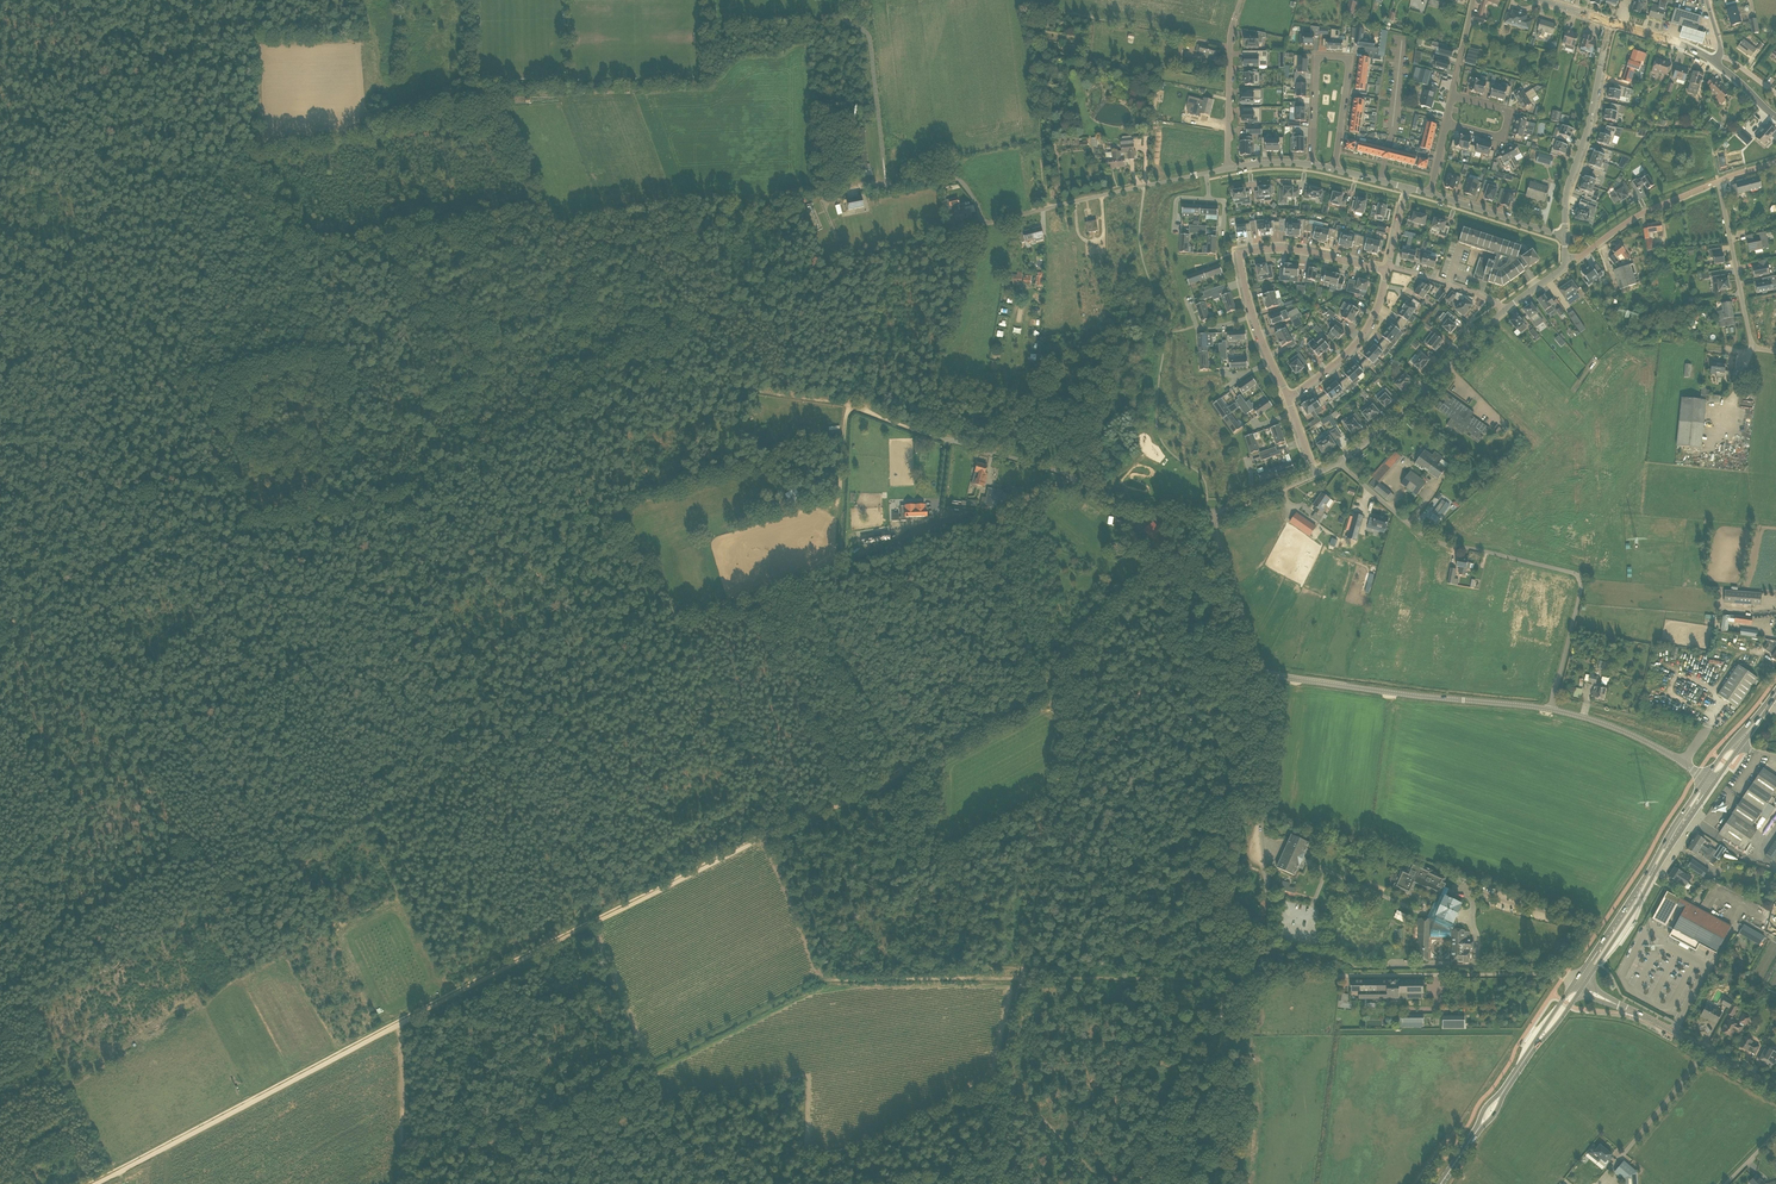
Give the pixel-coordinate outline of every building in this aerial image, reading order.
[(1442,1),(1440,0),(1429,0),(1428,5),(1439,9),(1442,1)] [(1642,9),(1644,4),(1643,4),(1644,0),(1636,0),(1636,2),(1635,2),(1632,11),(1640,13),(1641,9),(1642,9)] [(1355,15),(1357,3),(1350,2),(1348,13),(1355,15)] [(1660,5),(1659,6),(1653,4),(1649,16),(1662,20),(1666,7),(1660,5)] [(1727,10),(1731,26),(1740,23),(1738,15),(1739,15),(1737,7),(1727,10)] [(1697,31),(1699,27),(1702,17),(1675,9),(1674,12),(1671,23),(1682,26),(1697,31)] [(1397,12),(1391,10),(1389,19),(1394,21),(1395,16),(1396,16),(1397,12)] [(1512,15),(1507,14),(1505,23),(1519,27),(1519,25),(1524,26),(1526,26),(1527,25),(1528,24),(1528,22),(1527,21),(1526,20),(1527,15),(1513,11),(1512,15)] [(1486,17),(1478,15),(1475,14),(1473,21),(1484,24),(1486,17)] [(1752,34),(1759,32),(1757,18),(1750,20),(1752,34)] [(1543,37),(1543,36),(1545,32),(1553,35),(1555,29),(1556,28),(1555,28),(1556,27),(1548,24),(1548,23),(1541,20),(1538,30),(1540,31),(1538,35),(1543,37)] [(1314,45),(1314,37),(1319,37),(1320,28),(1311,26),(1311,34),(1304,34),(1303,44),(1314,45)] [(1697,31),(1682,26),(1679,37),(1702,44),(1705,33),(1697,31)] [(1363,40),(1364,30),(1352,28),(1352,38),(1356,39),(1355,44),(1357,47),(1365,48),(1364,54),(1378,56),(1379,48),(1375,48),(1376,42),(1363,40)] [(1335,50),(1336,30),(1331,29),(1331,40),(1323,39),(1323,47),(1327,47),(1326,49),(1335,50)] [(1346,48),(1347,41),(1339,40),(1340,31),(1336,30),(1335,50),(1343,50),(1343,48),(1346,48)] [(1571,31),(1567,30),(1563,44),(1574,47),(1578,36),(1571,34),(1571,31)] [(1266,38),(1266,34),(1257,32),(1256,38),(1253,38),(1249,38),(1245,38),(1245,43),(1246,43),(1246,48),(1252,48),(1252,49),(1253,49),(1253,48),(1259,48),(1259,43),(1263,43),(1263,38),(1266,38)] [(1593,38),(1585,35),(1581,47),(1589,50),(1588,52),(1593,53),(1596,41),(1593,40),(1593,38)] [(1751,57),(1756,50),(1743,40),(1741,43),(1741,42),(1740,43),(1741,44),(1738,48),(1744,53),(1745,51),(1747,53),(1747,54),(1751,57)] [(1446,48),(1447,45),(1432,42),(1431,46),(1441,49),(1440,55),(1452,58),(1454,50),(1446,48)] [(1201,45),(1197,44),(1196,51),(1199,52),(1198,56),(1202,57),(1202,55),(1207,56),(1206,58),(1218,61),(1220,49),(1201,45)] [(1470,47),(1466,62),(1476,65),(1480,50),(1470,47)] [(1627,67),(1635,69),(1638,71),(1640,66),(1641,66),(1641,65),(1640,65),(1641,64),(1639,64),(1642,53),(1639,52),(1639,51),(1638,51),(1633,50),(1630,61),(1629,61),(1627,67)] [(1268,52),(1268,51),(1250,51),(1250,56),(1245,56),(1245,62),(1244,62),(1244,66),(1245,66),(1259,66),(1259,62),(1268,62),(1268,52)] [(1372,66),(1373,59),(1374,56),(1364,54),(1364,58),(1360,57),(1359,64),(1371,65),(1371,66),(1372,66)] [(1302,56),(1295,56),(1294,66),(1297,66),(1308,67),(1308,60),(1302,60),(1302,56)] [(1432,60),(1437,62),(1435,67),(1448,71),(1450,63),(1445,62),(1445,59),(1434,56),(1432,60)] [(1665,63),(1656,60),(1653,70),(1667,75),(1671,64),(1665,62),(1665,63)] [(1370,72),(1371,66),(1371,65),(1359,64),(1358,70),(1369,72),(1370,72)] [(1688,70),(1677,66),(1673,77),(1685,81),(1688,70)] [(1626,71),(1623,80),(1631,83),(1634,74),(1635,69),(1627,67),(1626,71)] [(1432,72),(1421,69),(1417,83),(1428,86),(1432,72)] [(1258,71),(1252,71),(1252,73),(1246,73),(1246,85),(1255,85),(1260,85),(1260,81),(1261,81),(1262,81),(1263,80),(1263,78),(1262,77),(1261,77),(1260,77),(1260,73),(1258,73),(1258,71)] [(1702,81),(1704,75),(1694,72),(1690,83),(1698,86),(1700,80),(1702,81)] [(1367,85),(1368,78),(1357,76),(1357,83),(1366,84),(1367,85)] [(1477,93),(1480,80),(1470,77),(1468,84),(1472,85),(1470,91),(1477,93)] [(1720,102),(1723,99),(1728,94),(1721,87),(1722,86),(1713,78),(1707,84),(1710,87),(1708,89),(1717,97),(1715,99),(1720,102)] [(1484,95),(1485,89),(1489,90),(1491,83),(1480,80),(1477,93),(1484,95)] [(1356,90),(1358,90),(1358,93),(1367,95),(1368,91),(1365,91),(1366,84),(1357,83),(1356,90)] [(1497,99),(1501,87),(1494,85),(1494,84),(1491,83),(1489,90),(1492,91),(1491,97),(1497,99)] [(1665,91),(1671,93),(1674,85),(1668,83),(1665,91)] [(1608,98),(1608,99),(1620,101),(1620,100),(1619,100),(1620,97),(1627,98),(1627,94),(1631,95),(1632,90),(1614,84),(1614,85),(1613,90),(1610,89),(1610,90),(1609,93),(1608,93),(1607,97),(1608,97),(1608,98)] [(1421,105),(1431,108),(1433,103),(1432,103),(1436,88),(1433,87),(1434,87),(1432,86),(1432,87),(1430,86),(1428,92),(1425,91),(1421,105)] [(1506,94),(1509,95),(1512,87),(1508,86),(1507,89),(1501,87),(1497,99),(1504,100),(1506,94)] [(1519,102),(1536,92),(1533,88),(1525,94),(1521,87),(1515,91),(1517,94),(1515,96),(1519,102)] [(1241,99),(1241,103),(1242,103),(1242,104),(1254,104),(1254,99),(1262,99),(1262,90),(1246,90),(1246,94),(1242,94),(1242,99),(1241,99)] [(1532,104),(1534,102),(1532,99),(1538,96),(1536,92),(1519,102),(1524,109),(1526,108),(1528,111),(1534,107),(1532,104)] [(1201,113),(1209,115),(1213,100),(1204,98),(1204,101),(1200,100),(1201,99),(1189,96),(1187,103),(1199,106),(1199,105),(1203,105),(1201,113)] [(1365,108),(1366,101),(1370,102),(1370,98),(1358,96),(1358,100),(1354,99),(1354,106),(1365,108)] [(1305,115),(1306,108),(1302,108),(1302,103),(1293,102),(1293,108),(1295,108),(1294,114),(1305,115)] [(1618,122),(1621,106),(1610,104),(1611,104),(1610,111),(1606,110),(1606,111),(1605,114),(1604,113),(1603,118),(1605,118),(1604,119),(1618,122)] [(1364,114),(1365,108),(1354,106),(1353,112),(1364,114)] [(1259,117),(1259,109),(1249,109),(1249,113),(1243,113),(1243,117),(1242,117),(1242,121),(1243,121),(1243,122),(1249,122),(1249,123),(1255,123),(1255,117),(1259,117)] [(1551,120),(1559,122),(1561,112),(1553,111),(1551,120)] [(1366,114),(1364,114),(1353,112),(1352,119),(1364,120),(1363,121),(1365,121),(1366,114)] [(1530,123),(1526,122),(1527,118),(1521,116),(1520,120),(1517,119),(1515,127),(1534,132),(1535,128),(1529,126),(1530,123)] [(1363,127),(1363,121),(1364,120),(1352,119),(1351,125),(1360,127),(1363,127)] [(1435,131),(1437,125),(1432,124),(1433,120),(1426,119),(1424,128),(1424,129),(1435,131)] [(1755,137),(1764,145),(1765,145),(1764,144),(1772,135),(1775,138),(1775,139),(1775,140),(1775,131),(1772,128),(1772,129),(1771,128),(1771,127),(1767,124),(1768,124),(1756,137),(1755,137)] [(1359,133),(1360,127),(1351,125),(1350,132),(1359,133)] [(1255,134),(1255,126),(1247,126),(1247,134),(1255,134)] [(1573,131),(1573,130),(1574,130),(1563,126),(1562,126),(1563,126),(1561,130),(1559,129),(1556,138),(1566,141),(1567,137),(1571,139),(1571,138),(1570,138),(1572,135),(1573,136),(1574,131),(1573,131)] [(1597,143),(1603,145),(1608,147),(1608,146),(1609,143),(1611,143),(1617,128),(1607,126),(1604,135),(1600,134),(1599,137),(1598,137),(1597,141),(1598,141),(1598,142),(1597,142),(1597,143)] [(1534,132),(1515,127),(1513,135),(1515,135),(1514,139),(1521,141),(1523,134),(1533,136),(1534,132)] [(1434,138),(1435,131),(1424,129),(1424,128),(1423,128),(1421,135),(1424,136),(1424,135),(1434,138)] [(1295,148),(1291,148),(1291,152),(1295,152),(1304,152),(1304,138),(1301,138),(1301,133),(1293,133),(1293,138),(1295,138),(1295,148)] [(1432,144),(1434,138),(1424,135),(1424,136),(1423,141),(1423,142),(1432,144)] [(1462,150),(1465,137),(1464,137),(1464,136),(1460,135),(1459,136),(1458,135),(1457,141),(1453,140),(1451,148),(1462,151),(1462,150)] [(1470,145),(1472,139),(1465,137),(1462,150),(1472,153),(1474,146),(1470,145)] [(1112,152),(1112,153),(1106,153),(1106,159),(1107,168),(1125,166),(1124,159),(1129,159),(1135,159),(1133,138),(1123,139),(1120,139),(1122,152),(1112,152)] [(1241,155),(1251,155),(1251,142),(1253,142),(1253,138),(1245,138),(1245,141),(1241,141),(1241,155)] [(1273,151),(1273,139),(1266,139),(1266,138),(1262,138),(1262,145),(1266,145),(1266,151),(1273,151)] [(1280,139),(1273,139),(1273,151),(1280,151),(1280,145),(1283,145),(1283,138),(1280,138),(1280,139)] [(1357,151),(1359,146),(1355,145),(1356,142),(1347,140),(1345,149),(1354,151),(1354,150),(1357,151)] [(1366,142),(1360,141),(1359,146),(1357,151),(1364,153),(1366,142)] [(1430,151),(1432,144),(1423,142),(1423,141),(1421,141),(1420,148),(1423,149),(1430,151)] [(1483,154),(1486,143),(1479,141),(1477,147),(1474,146),(1472,153),(1475,154),(1476,152),(1483,154)] [(1373,143),(1366,142),(1364,153),(1370,154),(1373,143)] [(1379,145),(1380,144),(1373,142),(1373,143),(1370,154),(1376,156),(1379,145)] [(1550,154),(1558,157),(1558,156),(1559,153),(1565,155),(1565,154),(1566,151),(1567,152),(1568,148),(1567,147),(1568,146),(1557,142),(1557,143),(1556,146),(1554,145),(1551,154),(1550,154)] [(1491,151),(1492,144),(1486,143),(1483,154),(1489,156),(1489,157),(1492,158),(1494,152),(1491,151)] [(1383,158),(1385,149),(1385,148),(1386,146),(1379,145),(1376,156),(1382,157),(1383,158)] [(1396,161),(1398,149),(1399,150),(1399,149),(1392,147),(1391,150),(1385,148),(1385,149),(1383,158),(1382,157),(1382,158),(1389,160),(1390,159),(1396,161)] [(1521,153),(1518,147),(1515,149),(1514,147),(1506,150),(1515,168),(1516,167),(1519,166),(1517,161),(1523,158),(1521,154),(1521,153)] [(1592,154),(1591,158),(1602,162),(1603,158),(1609,160),(1611,156),(1611,155),(1612,152),(1602,148),(1601,152),(1598,151),(1598,153),(1594,152),(1593,154),(1592,154)] [(1402,162),(1405,151),(1399,150),(1398,149),(1396,161),(1402,162)] [(1515,168),(1506,150),(1499,154),(1500,156),(1497,158),(1503,168),(1509,165),(1513,171),(1517,169),(1516,167),(1515,168)] [(1410,155),(1411,155),(1411,153),(1405,151),(1402,162),(1408,164),(1410,155)] [(1551,166),(1553,158),(1539,154),(1537,162),(1551,166)] [(1415,165),(1417,157),(1417,156),(1411,155),(1410,155),(1408,164),(1415,165)] [(1429,160),(1417,157),(1415,165),(1418,166),(1418,167),(1426,169),(1429,160)] [(1593,173),(1600,175),(1604,177),(1606,173),(1601,171),(1603,167),(1601,166),(1602,162),(1591,158),(1589,162),(1590,163),(1590,165),(1589,165),(1593,167),(1592,168),(1591,168),(1594,169),(1593,173)] [(1599,179),(1600,175),(1593,173),(1592,176),(1589,175),(1589,176),(1589,178),(1585,176),(1585,177),(1584,179),(1583,179),(1582,183),(1594,187),(1595,183),(1597,184),(1599,179)] [(1637,179),(1636,179),(1633,181),(1637,189),(1641,186),(1641,185),(1643,183),(1648,190),(1654,186),(1650,180),(1651,179),(1648,176),(1647,175),(1644,177),(1643,175),(1637,179)] [(1456,179),(1448,177),(1445,187),(1454,190),(1455,187),(1458,188),(1461,178),(1457,177),(1456,179)] [(1759,178),(1736,184),(1738,194),(1762,188),(1759,178)] [(1469,179),(1464,193),(1474,196),(1479,182),(1469,179)] [(1486,180),(1483,190),(1487,191),(1485,198),(1485,199),(1492,202),(1493,200),(1494,201),(1498,189),(1491,187),(1493,183),(1486,180)] [(1534,185),(1535,183),(1531,182),(1526,196),(1545,202),(1548,189),(1534,185)] [(1594,187),(1582,183),(1580,187),(1582,187),(1581,189),(1580,190),(1584,191),(1584,193),(1583,193),(1586,194),(1584,198),(1591,200),(1593,195),(1593,196),(1593,195),(1594,191),(1592,191),(1594,187)] [(1629,197),(1628,196),(1627,195),(1631,192),(1624,183),(1620,185),(1622,189),(1615,193),(1616,194),(1611,197),(1615,203),(1620,200),(1621,202),(1629,197)] [(1274,194),(1274,192),(1273,187),(1271,187),(1271,186),(1267,187),(1267,186),(1263,187),(1264,187),(1259,188),(1259,192),(1256,192),(1256,200),(1265,200),(1265,196),(1273,195),(1274,194)] [(1280,203),(1284,204),(1287,204),(1288,198),(1293,198),(1293,197),(1299,197),(1299,190),(1293,189),(1293,188),(1284,187),(1284,189),(1281,189),(1280,203)] [(1305,190),(1304,198),(1308,199),(1309,196),(1312,196),(1312,198),(1316,199),(1316,197),(1321,198),(1323,190),(1310,188),(1310,191),(1305,190)] [(1242,205),(1247,205),(1251,204),(1249,192),(1245,193),(1245,189),(1232,191),(1232,192),(1231,192),(1232,196),(1233,196),(1234,200),(1241,199),(1242,203),(1242,205)] [(1509,207),(1511,201),(1512,202),(1514,196),(1508,194),(1509,192),(1502,189),(1499,199),(1503,200),(1501,205),(1505,206),(1505,207),(1508,208),(1508,207),(1509,207)] [(1334,193),(1333,193),(1332,198),(1331,198),(1330,202),(1331,203),(1341,206),(1341,205),(1344,206),(1346,200),(1342,199),(1343,195),(1338,194),(1338,192),(1335,192),(1334,193)] [(862,196),(846,199),(848,210),(864,207),(862,196)] [(948,199),(950,206),(959,204),(958,197),(948,199)] [(1354,201),(1352,209),(1355,210),(1355,212),(1363,214),(1364,212),(1365,212),(1366,208),(1365,208),(1367,201),(1358,199),(1357,202),(1354,201)] [(1596,212),(1597,205),(1581,199),(1579,205),(1580,206),(1579,210),(1577,209),(1575,218),(1579,219),(1579,220),(1584,221),(1584,220),(1588,221),(1589,217),(1594,218),(1596,212)] [(1388,220),(1391,211),(1387,210),(1387,206),(1379,204),(1378,207),(1374,206),(1371,216),(1376,217),(1376,216),(1384,218),(1384,219),(1388,220)] [(1182,213),(1200,214),(1201,206),(1183,205),(1182,213)] [(811,221),(815,229),(823,226),(820,220),(814,206),(811,207),(813,214),(812,214),(814,219),(811,221)] [(1218,207),(1201,206),(1200,214),(1218,215),(1218,207)] [(965,210),(960,211),(954,212),(956,220),(971,217),(969,207),(965,208),(965,210)] [(1427,216),(1414,213),(1413,217),(1409,216),(1407,224),(1411,225),(1412,222),(1424,225),(1427,216)] [(1432,229),(1437,231),(1438,229),(1441,231),(1440,235),(1447,237),(1450,227),(1445,226),(1446,222),(1435,219),(1432,228),(1432,229)] [(1279,222),(1280,230),(1280,232),(1284,232),(1285,232),(1286,232),(1286,236),(1287,236),(1289,236),(1289,237),(1293,237),(1294,225),(1294,223),(1285,222),(1285,220),(1280,220),(1280,222),(1279,222)] [(1303,231),(1308,231),(1309,221),(1304,220),(1299,220),(1299,223),(1298,223),(1298,225),(1294,225),(1293,237),(1298,238),(1298,236),(1300,236),(1300,237),(1301,233),(1302,233),(1302,234),(1303,234),(1303,231)] [(1096,221),(1086,223),(1088,233),(1098,231),(1096,221)] [(1266,237),(1265,224),(1265,223),(1256,224),(1255,221),(1250,222),(1250,224),(1252,232),(1256,231),(1257,234),(1257,233),(1259,233),(1259,237),(1260,237),(1262,236),(1262,237),(1266,237)] [(1320,241),(1323,227),(1314,225),(1309,224),(1310,221),(1309,221),(1308,231),(1312,232),(1312,235),(1314,235),(1313,239),(1314,239),(1316,239),(1316,240),(1320,241)] [(1275,230),(1280,230),(1279,222),(1278,222),(1274,223),(1274,222),(1265,223),(1265,224),(1266,237),(1271,237),(1271,235),(1273,235),(1273,231),(1275,231),(1275,232),(1275,230)] [(1644,229),(1645,239),(1646,239),(1648,251),(1653,250),(1652,238),(1654,238),(1653,233),(1658,232),(1659,237),(1663,237),(1662,232),(1662,231),(1661,223),(1647,225),(1648,228),(1644,229)] [(1252,232),(1250,224),(1241,226),(1241,228),(1237,228),(1239,240),(1240,239),(1240,241),(1245,240),(1245,239),(1248,238),(1247,232),(1251,232),(1252,232)] [(1022,232),(1025,242),(1043,237),(1044,237),(1041,227),(1022,232)] [(1331,237),(1334,238),(1336,230),(1323,227),(1320,241),(1324,243),(1324,241),(1327,242),(1326,242),(1327,242),(1328,238),(1330,239),(1329,240),(1330,240),(1331,237)] [(1533,251),(1527,255),(1526,253),(1525,252),(1523,251),(1522,250),(1521,248),(1521,247),(1521,246),(1521,247),(1515,245),(1514,247),(1509,246),(1510,244),(1504,241),(1503,244),(1492,240),(1493,238),(1487,236),(1487,235),(1487,236),(1481,234),(1480,236),(1470,233),(1470,231),(1464,229),(1465,228),(1464,228),(1459,243),(1460,243),(1465,244),(1465,245),(1471,246),(1471,247),(1476,248),(1476,249),(1477,249),(1477,248),(1482,250),(1482,251),(1483,250),(1488,252),(1488,253),(1488,252),(1493,254),(1494,255),(1494,254),(1497,255),(1496,259),(1495,258),(1495,259),(1496,259),(1495,263),(1489,261),(1490,261),(1489,260),(1489,261),(1480,258),(1480,257),(1474,278),(1474,277),(1483,280),(1483,281),(1484,278),(1489,280),(1488,282),(1489,282),(1490,280),(1495,282),(1494,284),(1495,284),(1503,286),(1503,287),(1503,286),(1510,281),(1509,280),(1518,273),(1519,275),(1524,271),(1525,272),(1525,271),(1523,269),(1528,266),(1529,268),(1539,261),(1533,251)] [(1345,248),(1348,235),(1345,234),(1345,233),(1336,230),(1334,238),(1338,239),(1337,241),(1338,242),(1338,241),(1339,241),(1339,245),(1341,246),(1341,247),(1345,248)] [(1763,252),(1762,249),(1769,248),(1765,232),(1759,233),(1761,242),(1754,243),(1752,235),(1746,236),(1749,252),(1755,251),(1756,254),(1763,252)] [(1188,253),(1189,235),(1181,234),(1180,252),(1188,253)] [(1359,246),(1360,244),(1362,237),(1353,234),(1352,236),(1348,235),(1345,248),(1350,249),(1350,248),(1352,248),(1352,249),(1353,245),(1355,245),(1355,246),(1355,245),(1359,246)] [(1208,236),(1207,254),(1216,254),(1217,237),(1208,236)] [(1371,253),(1374,240),(1371,240),(1371,237),(1366,236),(1365,237),(1362,237),(1360,244),(1363,245),(1363,247),(1364,246),(1365,247),(1364,250),(1365,250),(1367,251),(1367,252),(1371,253)] [(1384,241),(1378,239),(1378,241),(1374,240),(1371,253),(1378,255),(1379,250),(1381,250),(1381,251),(1384,241)] [(1609,258),(1615,264),(1620,260),(1618,257),(1622,254),(1626,259),(1629,257),(1625,251),(1622,247),(1622,248),(1620,245),(1613,251),(1615,253),(1609,258)] [(1408,261),(1410,251),(1404,249),(1401,259),(1408,261)] [(1410,251),(1408,261),(1414,262),(1415,258),(1419,259),(1421,250),(1417,249),(1416,252),(1410,251)] [(1710,258),(1714,258),(1714,264),(1724,263),(1724,262),(1725,261),(1725,258),(1724,258),(1723,253),(1721,253),(1720,249),(1709,250),(1710,258)] [(1421,250),(1419,259),(1422,260),(1421,264),(1427,266),(1430,256),(1424,254),(1425,251),(1421,250)] [(1437,258),(1430,256),(1427,266),(1434,268),(1437,258)] [(1769,274),(1767,265),(1766,260),(1758,261),(1759,266),(1752,268),(1754,277),(1769,274)] [(1620,289),(1621,289),(1636,284),(1640,282),(1633,263),(1614,270),(1620,289)] [(1267,269),(1266,264),(1261,265),(1261,264),(1257,265),(1257,266),(1258,276),(1263,275),(1264,279),(1273,278),(1271,268),(1267,269)] [(1291,276),(1292,264),(1288,264),(1285,264),(1284,269),(1281,269),(1280,278),(1284,279),(1284,277),(1288,277),(1288,276),(1291,276)] [(1292,264),(1291,276),(1294,276),(1294,277),(1298,278),(1298,277),(1299,277),(1299,271),(1299,266),(1296,265),(1297,264),(1292,264)] [(1220,265),(1203,271),(1206,279),(1223,273),(1220,265)] [(1588,286),(1599,278),(1604,274),(1600,269),(1596,273),(1591,266),(1587,270),(1586,268),(1582,271),(1583,273),(1582,273),(1587,279),(1584,281),(1588,286)] [(1315,281),(1317,272),(1317,269),(1316,269),(1317,268),(1311,267),(1311,268),(1310,268),(1309,273),(1308,276),(1307,276),(1306,282),(1311,283),(1312,280),(1315,281)] [(1203,271),(1196,273),(1186,277),(1189,285),(1206,279),(1203,271)] [(1331,285),(1333,273),(1329,272),(1329,273),(1326,272),(1323,283),(1324,283),(1324,284),(1327,285),(1328,284),(1331,285)] [(1017,273),(1017,275),(1010,275),(1009,282),(1014,282),(1014,285),(1018,286),(1018,282),(1022,282),(1023,273),(1017,273)] [(1333,273),(1331,285),(1333,285),(1333,286),(1337,287),(1337,290),(1342,291),(1344,281),(1339,279),(1341,275),(1338,274),(1333,273)] [(1730,284),(1729,284),(1728,279),(1726,280),(1725,275),(1712,277),(1713,284),(1719,285),(1719,291),(1729,289),(1729,288),(1730,288),(1730,284)] [(1032,285),(1032,278),(1032,276),(1028,276),(1027,278),(1024,278),(1024,285),(1032,285)] [(1775,285),(1775,276),(1762,279),(1763,283),(1756,284),(1756,286),(1755,286),(1756,291),(1757,291),(1758,293),(1762,292),(1763,293),(1767,292),(1767,291),(1773,290),(1772,286),(1775,285)] [(1368,281),(1364,280),(1364,281),(1359,280),(1358,284),(1349,282),(1347,291),(1361,295),(1362,291),(1366,292),(1369,282),(1368,282),(1368,281)] [(1578,290),(1572,281),(1561,288),(1559,290),(1562,294),(1566,299),(1578,290)] [(1428,283),(1427,286),(1422,283),(1418,288),(1427,294),(1429,291),(1431,292),(1435,287),(1428,283)] [(1212,293),(1218,290),(1226,288),(1225,284),(1210,289),(1212,293)] [(1264,303),(1276,299),(1275,296),(1276,296),(1274,288),(1267,290),(1268,294),(1263,295),(1264,298),(1263,298),(1264,303)] [(1427,294),(1418,288),(1415,294),(1423,299),(1427,294)] [(1443,292),(1436,299),(1440,302),(1446,295),(1443,292)] [(1456,295),(1453,292),(1447,299),(1450,302),(1455,297),(1459,301),(1460,299),(1463,301),(1456,309),(1459,312),(1458,312),(1461,315),(1462,314),(1464,316),(1473,305),(1470,303),(1473,299),(1457,293),(1456,295)] [(1230,293),(1222,296),(1228,313),(1236,310),(1230,293)] [(1537,300),(1545,311),(1552,306),(1555,303),(1549,296),(1546,298),(1544,295),(1537,300)] [(1276,299),(1264,303),(1266,307),(1267,306),(1267,309),(1278,306),(1278,305),(1279,305),(1278,302),(1277,302),(1276,299)] [(1402,309),(1412,316),(1417,309),(1420,303),(1413,299),(1410,304),(1406,302),(1402,309)] [(1773,305),(1772,301),(1769,302),(1768,300),(1759,301),(1761,311),(1761,313),(1762,319),(1772,317),(1769,306),(1773,305)] [(1347,309),(1346,311),(1356,317),(1359,313),(1358,313),(1359,310),(1355,308),(1357,304),(1350,301),(1346,308),(1347,309)] [(1204,302),(1197,305),(1196,305),(1202,322),(1210,319),(1204,302)] [(1720,327),(1734,325),(1731,302),(1722,304),(1723,310),(1718,311),(1719,321),(1720,327)] [(1538,313),(1532,304),(1528,307),(1527,306),(1522,309),(1525,314),(1526,313),(1530,318),(1531,318),(1533,321),(1539,317),(1537,313),(1538,313)] [(1402,317),(1398,322),(1405,327),(1409,323),(1408,322),(1412,316),(1402,309),(1400,313),(1399,315),(1402,317)] [(1356,317),(1346,311),(1344,314),(1343,313),(1342,316),(1342,317),(1342,318),(1352,323),(1353,320),(1354,321),(1356,317)] [(1334,318),(1327,313),(1325,312),(1323,315),(1331,321),(1334,318)] [(1448,312),(1446,315),(1447,316),(1443,320),(1446,322),(1443,327),(1442,328),(1446,332),(1447,330),(1451,333),(1457,326),(1451,322),(1454,317),(1448,312)] [(1280,313),(1269,317),(1270,318),(1269,319),(1271,324),(1272,324),(1272,325),(1280,322),(1280,323),(1289,319),(1287,314),(1282,316),(1280,313)] [(1292,322),(1299,318),(1302,317),(1300,313),(1290,318),(1292,322)] [(1517,315),(1510,321),(1509,323),(1513,326),(1513,325),(1517,329),(1520,327),(1523,331),(1527,327),(1524,324),(1524,323),(1517,315)] [(1571,320),(1576,327),(1581,323),(1577,316),(1571,320)] [(1330,332),(1333,334),(1339,340),(1340,339),(1341,340),(1345,335),(1344,335),(1345,334),(1338,328),(1339,328),(1332,321),(1328,325),(1333,329),(1330,332)] [(1433,326),(1426,321),(1422,325),(1429,331),(1433,326)] [(1387,330),(1399,340),(1404,334),(1402,332),(1405,327),(1398,322),(1395,327),(1392,324),(1390,326),(1387,330)] [(1314,329),(1319,334),(1322,331),(1317,326),(1314,329)] [(1533,328),(1530,332),(1535,337),(1538,334),(1533,328)] [(1278,341),(1289,335),(1288,332),(1289,332),(1287,329),(1286,329),(1276,334),(1277,336),(1276,337),(1278,341)] [(1394,346),(1399,340),(1387,330),(1386,330),(1386,331),(1384,334),(1384,335),(1382,337),(1385,339),(1381,343),(1388,349),(1392,344),(1394,346)] [(1228,332),(1228,333),(1228,341),(1246,340),(1246,331),(1228,332)] [(1208,352),(1207,342),(1212,341),(1212,336),(1216,336),(1216,333),(1206,334),(1198,334),(1199,352),(1208,352)] [(1436,351),(1439,347),(1439,348),(1441,345),(1444,341),(1435,334),(1427,345),(1436,351)] [(1289,335),(1278,341),(1280,345),(1281,344),(1282,347),(1287,345),(1288,348),(1295,345),(1291,337),(1290,338),(1289,335)] [(1559,335),(1555,339),(1561,347),(1566,343),(1559,335)] [(1317,344),(1325,353),(1328,350),(1327,349),(1330,347),(1322,339),(1321,338),(1318,341),(1319,342),(1317,344)] [(1388,349),(1381,343),(1378,348),(1375,345),(1373,347),(1370,350),(1369,350),(1378,359),(1384,353),(1388,349)] [(1325,353),(1317,344),(1314,345),(1308,350),(1312,356),(1315,353),(1319,357),(1321,355),(1321,356),(1325,353)] [(1367,359),(1363,363),(1369,369),(1373,365),(1373,364),(1378,359),(1369,350),(1369,351),(1366,354),(1366,355),(1365,356),(1367,359)] [(1413,365),(1421,371),(1429,360),(1425,356),(1426,355),(1421,351),(1417,356),(1419,358),(1413,365)] [(1208,352),(1199,352),(1200,370),(1209,369),(1208,352)] [(1294,363),(1290,366),(1296,374),(1297,374),(1301,372),(1300,371),(1304,368),(1301,364),(1305,361),(1300,353),(1291,360),(1294,363)] [(1392,362),(1398,367),(1401,363),(1395,358),(1392,362)] [(1247,359),(1230,360),(1230,368),(1248,367),(1247,359)] [(1727,379),(1732,380),(1733,371),(1724,370),(1725,363),(1725,364),(1717,364),(1717,363),(1712,362),(1711,372),(1716,372),(1716,377),(1724,378),(1724,375),(1728,376),(1727,379)] [(1369,369),(1363,363),(1359,367),(1357,364),(1355,366),(1354,365),(1351,369),(1351,368),(1350,369),(1359,378),(1365,373),(1369,369)] [(1360,380),(1359,378),(1350,369),(1347,372),(1347,373),(1345,375),(1348,377),(1343,381),(1348,388),(1353,384),(1354,385),(1360,380)] [(1405,388),(1410,383),(1409,382),(1412,379),(1406,374),(1403,376),(1399,380),(1398,379),(1395,383),(1396,384),(1395,384),(1399,388),(1399,389),(1402,393),(1406,389),(1405,388)] [(1242,394),(1257,383),(1252,376),(1237,387),(1242,394)] [(1330,385),(1330,386),(1338,396),(1348,388),(1343,381),(1339,385),(1337,382),(1335,383),(1334,383),(1331,386),(1330,385)] [(1322,397),(1327,405),(1332,401),(1331,401),(1338,396),(1330,386),(1329,386),(1330,386),(1326,389),(1326,390),(1324,391),(1326,394),(1322,397)] [(1392,395),(1386,389),(1383,392),(1385,394),(1378,401),(1385,408),(1386,407),(1387,408),(1389,406),(1389,405),(1393,401),(1389,397),(1392,395)] [(1363,390),(1359,393),(1365,399),(1368,395),(1363,390)] [(1701,394),(1700,400),(1706,401),(1719,402),(1719,398),(1720,398),(1720,396),(1714,395),(1701,394)] [(1239,399),(1238,399),(1243,405),(1246,402),(1241,395),(1237,397),(1239,399)] [(1436,408),(1451,418),(1446,425),(1462,435),(1464,433),(1479,443),(1490,427),(1472,415),(1474,411),(1449,395),(1444,404),(1441,402),(1436,408)] [(1312,399),(1309,401),(1315,411),(1321,407),(1322,408),(1327,405),(1322,397),(1317,401),(1315,398),(1313,399),(1312,399)] [(1701,448),(1706,401),(1700,400),(1682,398),(1677,446),(1701,448)] [(1213,404),(1224,419),(1230,414),(1238,408),(1235,404),(1230,408),(1229,407),(1227,409),(1220,399),(1213,404)] [(1268,399),(1253,409),(1258,416),(1273,406),(1268,399)] [(1302,411),(1305,416),(1306,417),(1315,411),(1309,401),(1308,401),(1302,405),(1302,406),(1302,407),(1303,409),(1302,411)] [(1252,410),(1246,402),(1243,405),(1248,413),(1252,410)] [(1369,409),(1362,414),(1369,422),(1379,413),(1373,405),(1373,406),(1370,403),(1366,406),(1369,409)] [(1248,413),(1243,405),(1240,407),(1245,415),(1248,413)] [(1230,414),(1224,419),(1234,433),(1241,428),(1230,414)] [(1357,423),(1361,420),(1356,414),(1348,420),(1350,422),(1346,425),(1346,426),(1346,427),(1345,428),(1347,430),(1348,430),(1349,430),(1352,434),(1353,433),(1354,433),(1356,432),(1356,431),(1360,428),(1357,423)] [(1321,421),(1318,417),(1309,424),(1311,428),(1321,421)] [(1277,445),(1285,442),(1279,425),(1271,428),(1277,445)] [(1335,441),(1341,437),(1336,429),(1330,433),(1331,434),(1329,435),(1328,434),(1316,442),(1318,445),(1318,446),(1320,449),(1319,450),(1321,453),(1322,452),(1323,454),(1336,445),(1333,441),(1335,440),(1335,441)] [(1259,451),(1253,434),(1245,437),(1251,454),(1259,451)] [(1402,458),(1394,451),(1388,457),(1396,464),(1402,458)] [(1435,452),(1433,455),(1431,458),(1423,453),(1416,463),(1438,479),(1446,469),(1439,464),(1443,457),(1435,452)] [(1285,455),(1288,463),(1275,468),(1278,476),(1283,474),(1295,470),(1292,462),(1289,454),(1285,455)] [(987,465),(977,463),(971,483),(973,484),(983,487),(986,471),(987,465)] [(1261,482),(1278,476),(1275,468),(1258,474),(1261,482)] [(1410,471),(1401,484),(1417,495),(1426,483),(1410,471)] [(795,503),(807,495),(800,485),(786,495),(792,505),(795,503)] [(992,507),(995,490),(988,488),(986,497),(982,497),(980,507),(989,507),(992,507)] [(1387,489),(1382,495),(1389,502),(1394,495),(1387,489)] [(1315,512),(1321,516),(1323,513),(1327,507),(1326,506),(1330,499),(1323,494),(1322,493),(1313,505),(1316,508),(1314,511),(1315,512)] [(1446,503),(1443,501),(1435,512),(1442,517),(1450,505),(1447,503),(1446,503)] [(902,521),(906,521),(906,523),(927,522),(927,515),(926,509),(924,510),(924,505),(905,505),(905,506),(905,512),(901,513),(902,521)] [(1321,516),(1315,512),(1313,514),(1311,517),(1319,523),(1321,521),(1326,514),(1323,513),(1321,516)] [(1316,527),(1296,513),(1290,522),(1310,536),(1316,527)] [(1360,528),(1364,516),(1354,514),(1351,525),(1360,528)] [(1389,519),(1376,515),(1375,519),(1370,518),(1368,528),(1374,530),(1376,526),(1379,527),(1386,529),(1389,519)] [(1131,528),(1143,541),(1146,538),(1157,551),(1169,540),(1153,522),(1148,526),(1143,520),(1139,523),(1134,517),(1126,524),(1129,529),(1131,528)] [(866,536),(867,543),(889,538),(888,532),(866,536)] [(1469,569),(1470,563),(1468,562),(1468,560),(1458,558),(1457,566),(1461,567),(1459,574),(1465,575),(1466,568),(1469,569)] [(1457,569),(1451,568),(1448,584),(1454,585),(1457,569)] [(1761,606),(1762,593),(1725,590),(1724,603),(1761,606)] [(1729,622),(1735,623),(1751,625),(1752,617),(1735,615),(1724,615),(1722,627),(1728,628),(1729,622)] [(1774,647),(1768,642),(1764,649),(1773,655),(1772,658),(1775,660),(1775,645),(1774,647)] [(1673,646),(1670,658),(1676,659),(1679,648),(1673,646)] [(1738,665),(1718,694),(1737,708),(1758,678),(1738,665)] [(1596,683),(1598,677),(1590,675),(1589,682),(1596,683)] [(1581,698),(1582,688),(1575,687),(1573,696),(1581,698)] [(1597,687),(1597,688),(1596,692),(1593,691),(1592,696),(1604,699),(1606,689),(1597,687)] [(1775,791),(1775,777),(1763,768),(1743,798),(1732,813),(1733,814),(1719,834),(1743,850),(1757,830),(1752,826),(1760,815),(1767,820),(1775,808),(1768,803),(1775,791)] [(1301,861),(1303,862),(1304,860),(1305,857),(1303,856),(1310,842),(1303,839),(1291,833),(1276,866),(1295,875),(1301,861)] [(1692,842),(1711,855),(1714,850),(1710,847),(1709,849),(1702,844),(1706,840),(1697,834),(1692,842)] [(1765,856),(1775,863),(1775,840),(1765,856)] [(1699,850),(1705,854),(1703,857),(1711,862),(1714,857),(1711,855),(1692,842),(1687,849),(1696,855),(1699,850)] [(1717,852),(1714,857),(1719,860),(1722,856),(1727,849),(1721,846),(1717,852)] [(1688,867),(1704,877),(1708,870),(1693,859),(1688,867)] [(1473,950),(1474,940),(1470,940),(1464,939),(1464,930),(1455,929),(1456,924),(1453,923),(1461,905),(1451,900),(1451,899),(1450,898),(1449,899),(1447,897),(1445,897),(1448,892),(1449,889),(1444,887),(1446,884),(1444,883),(1446,878),(1432,872),(1433,870),(1425,867),(1425,868),(1419,866),(1420,865),(1411,861),(1408,869),(1406,868),(1405,870),(1401,868),(1393,887),(1411,895),(1416,883),(1425,887),(1424,888),(1438,894),(1435,900),(1429,916),(1427,919),(1419,919),(1418,924),(1420,924),(1419,941),(1417,941),(1417,949),(1419,949),(1418,961),(1429,961),(1430,935),(1453,936),(1452,962),(1469,963),(1470,950),(1473,950)] [(1684,888),(1692,877),(1688,874),(1687,875),(1683,873),(1675,867),(1669,876),(1677,882),(1677,881),(1681,883),(1680,885),(1684,888)] [(1283,881),(1280,891),(1295,894),(1295,893),(1297,884),(1283,881)] [(1716,953),(1731,926),(1667,891),(1652,918),(1666,926),(1678,904),(1685,907),(1673,930),(1678,933),(1675,940),(1696,951),(1699,944),(1716,953)] [(1397,910),(1394,917),(1404,922),(1408,915),(1397,910)] [(1742,925),(1758,930),(1759,926),(1744,921),(1742,925)] [(1764,938),(1743,926),(1739,934),(1759,946),(1764,938)] [(1364,981),(1365,999),(1399,998),(1400,998),(1400,994),(1400,993),(1399,993),(1400,980),(1364,981)] [(1400,993),(1400,994),(1405,993),(1405,998),(1423,998),(1423,993),(1424,993),(1424,980),(1400,980),(1399,993),(1400,993)] [(1365,999),(1364,981),(1351,981),(1351,985),(1351,987),(1351,992),(1359,991),(1359,999),(1365,999)] [(1733,1001),(1725,997),(1721,1004),(1729,1009),(1733,1001)] [(1770,1003),(1767,1009),(1772,1012),(1775,1006),(1770,1003)] [(1737,1007),(1732,1004),(1727,1013),(1732,1016),(1737,1007)] [(1712,1021),(1716,1023),(1722,1012),(1718,1010),(1717,1011),(1707,1005),(1701,1015),(1709,1020),(1710,1019),(1712,1020),(1712,1021)] [(1424,1015),(1399,1014),(1399,1027),(1424,1028),(1424,1015)] [(1739,1034),(1743,1026),(1745,1024),(1745,1025),(1749,1018),(1744,1015),(1740,1021),(1740,1022),(1739,1024),(1737,1025),(1731,1021),(1733,1018),(1730,1017),(1728,1020),(1722,1031),(1731,1037),(1734,1031),(1739,1034)] [(1465,1028),(1465,1016),(1443,1016),(1443,1028),(1465,1028)] [(1744,1037),(1739,1046),(1747,1051),(1748,1050),(1755,1054),(1759,1046),(1752,1042),(1753,1041),(1744,1037)] [(1775,1064),(1775,1061),(1775,1052),(1770,1049),(1769,1051),(1765,1049),(1759,1060),(1765,1063),(1767,1062),(1769,1063),(1770,1061),(1775,1064)] [(1594,1145),(1588,1153),(1593,1157),(1595,1154),(1606,1162),(1612,1154),(1600,1145),(1598,1148),(1594,1145)] [(1619,1166),(1628,1173),(1623,1178),(1624,1179),(1625,1183),(1638,1183),(1637,1172),(1624,1161),(1619,1166)] [(1749,1182),(1751,1183),(1763,1183),(1759,1180),(1760,1179),(1756,1175),(1749,1182)]
